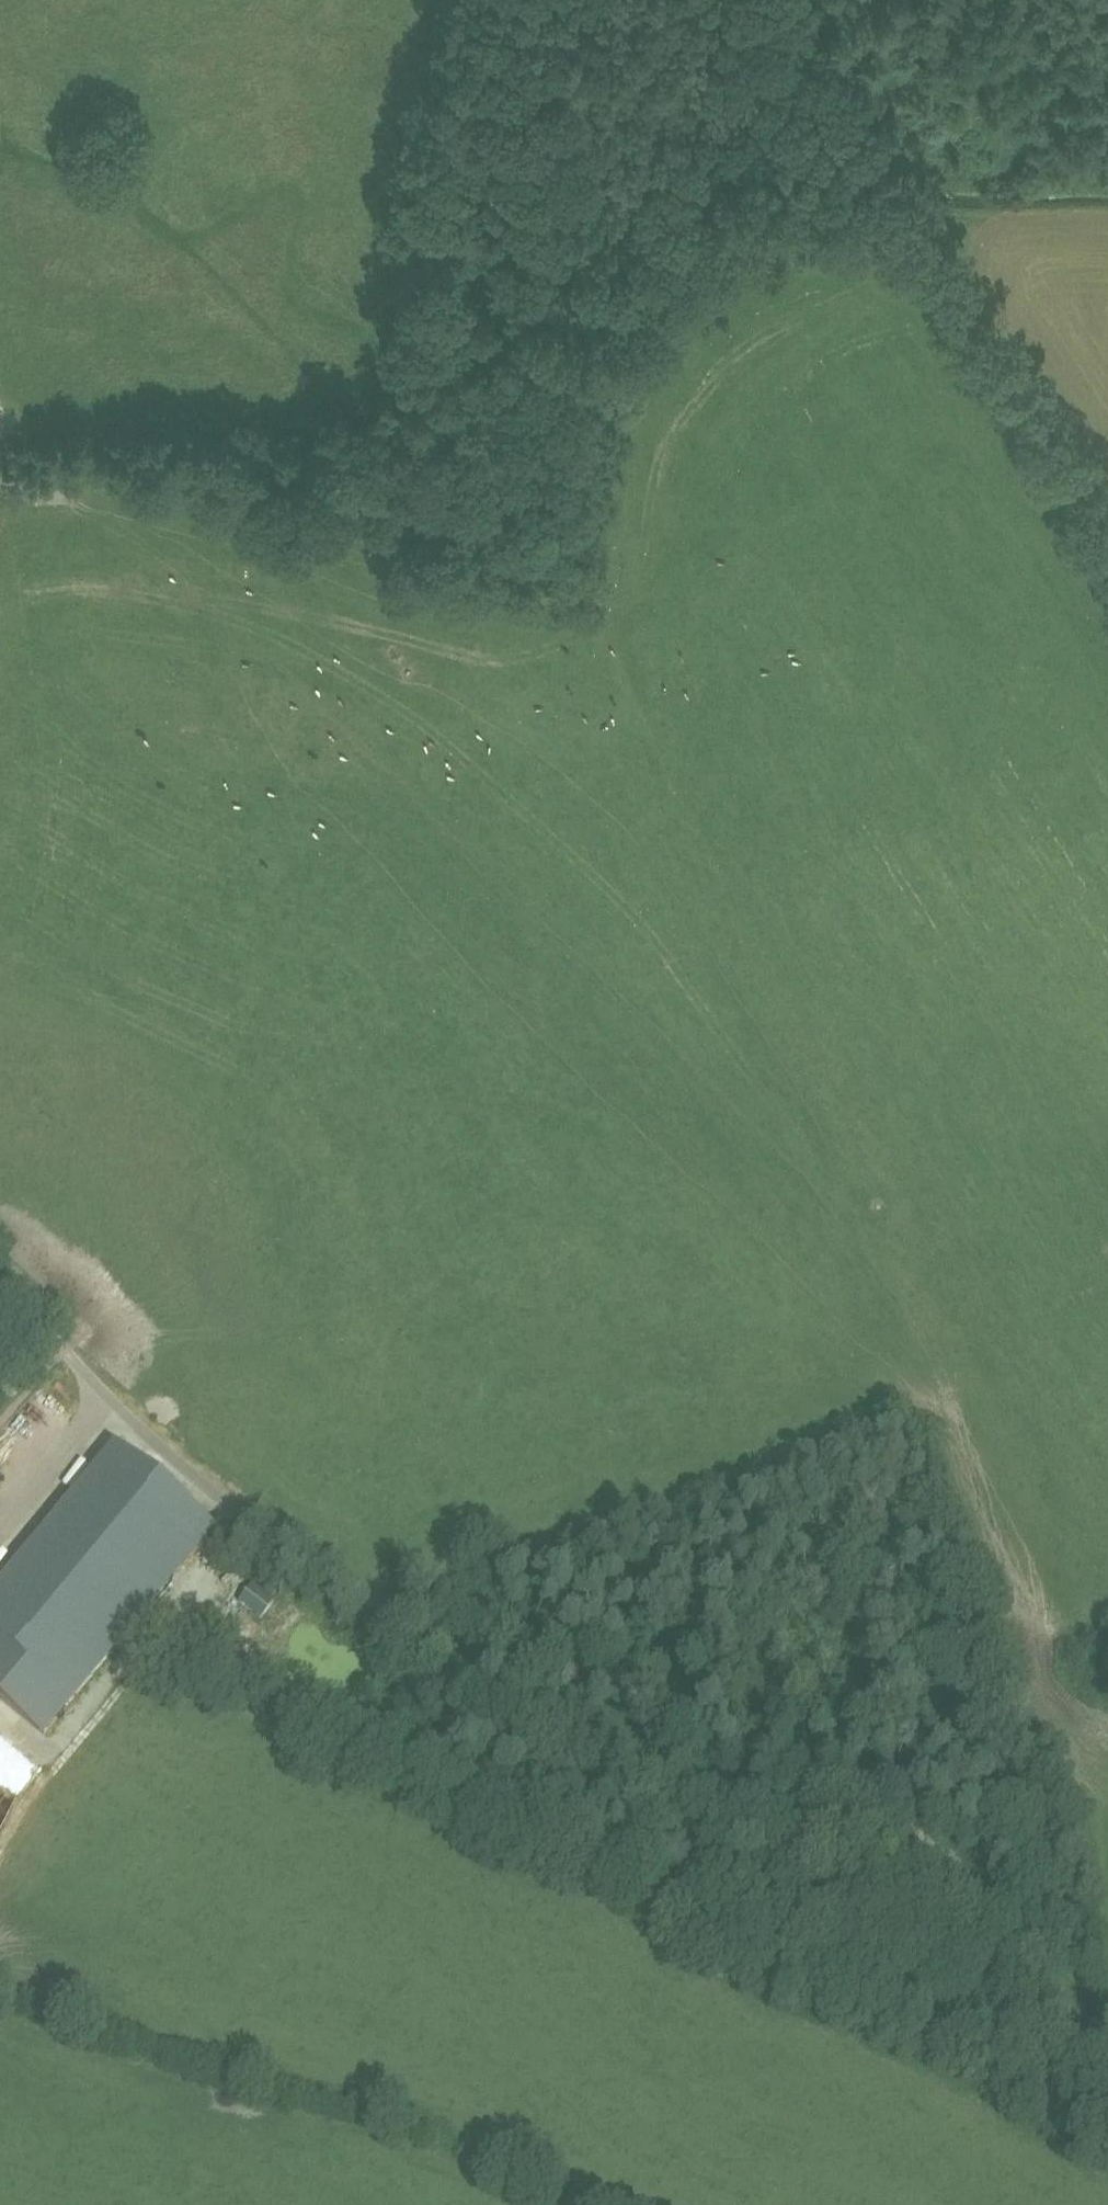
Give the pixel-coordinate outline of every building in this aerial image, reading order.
[(11,1567),(108,1453),(99,1446),(88,1460),(79,1452),(0,1546),(0,1558),(11,1567)] [(0,1589),(0,1643),(50,1684),(191,1514),(115,1451),(0,1589)] [(261,1620),(275,1600),(251,1583),(237,1603),(261,1620)]
